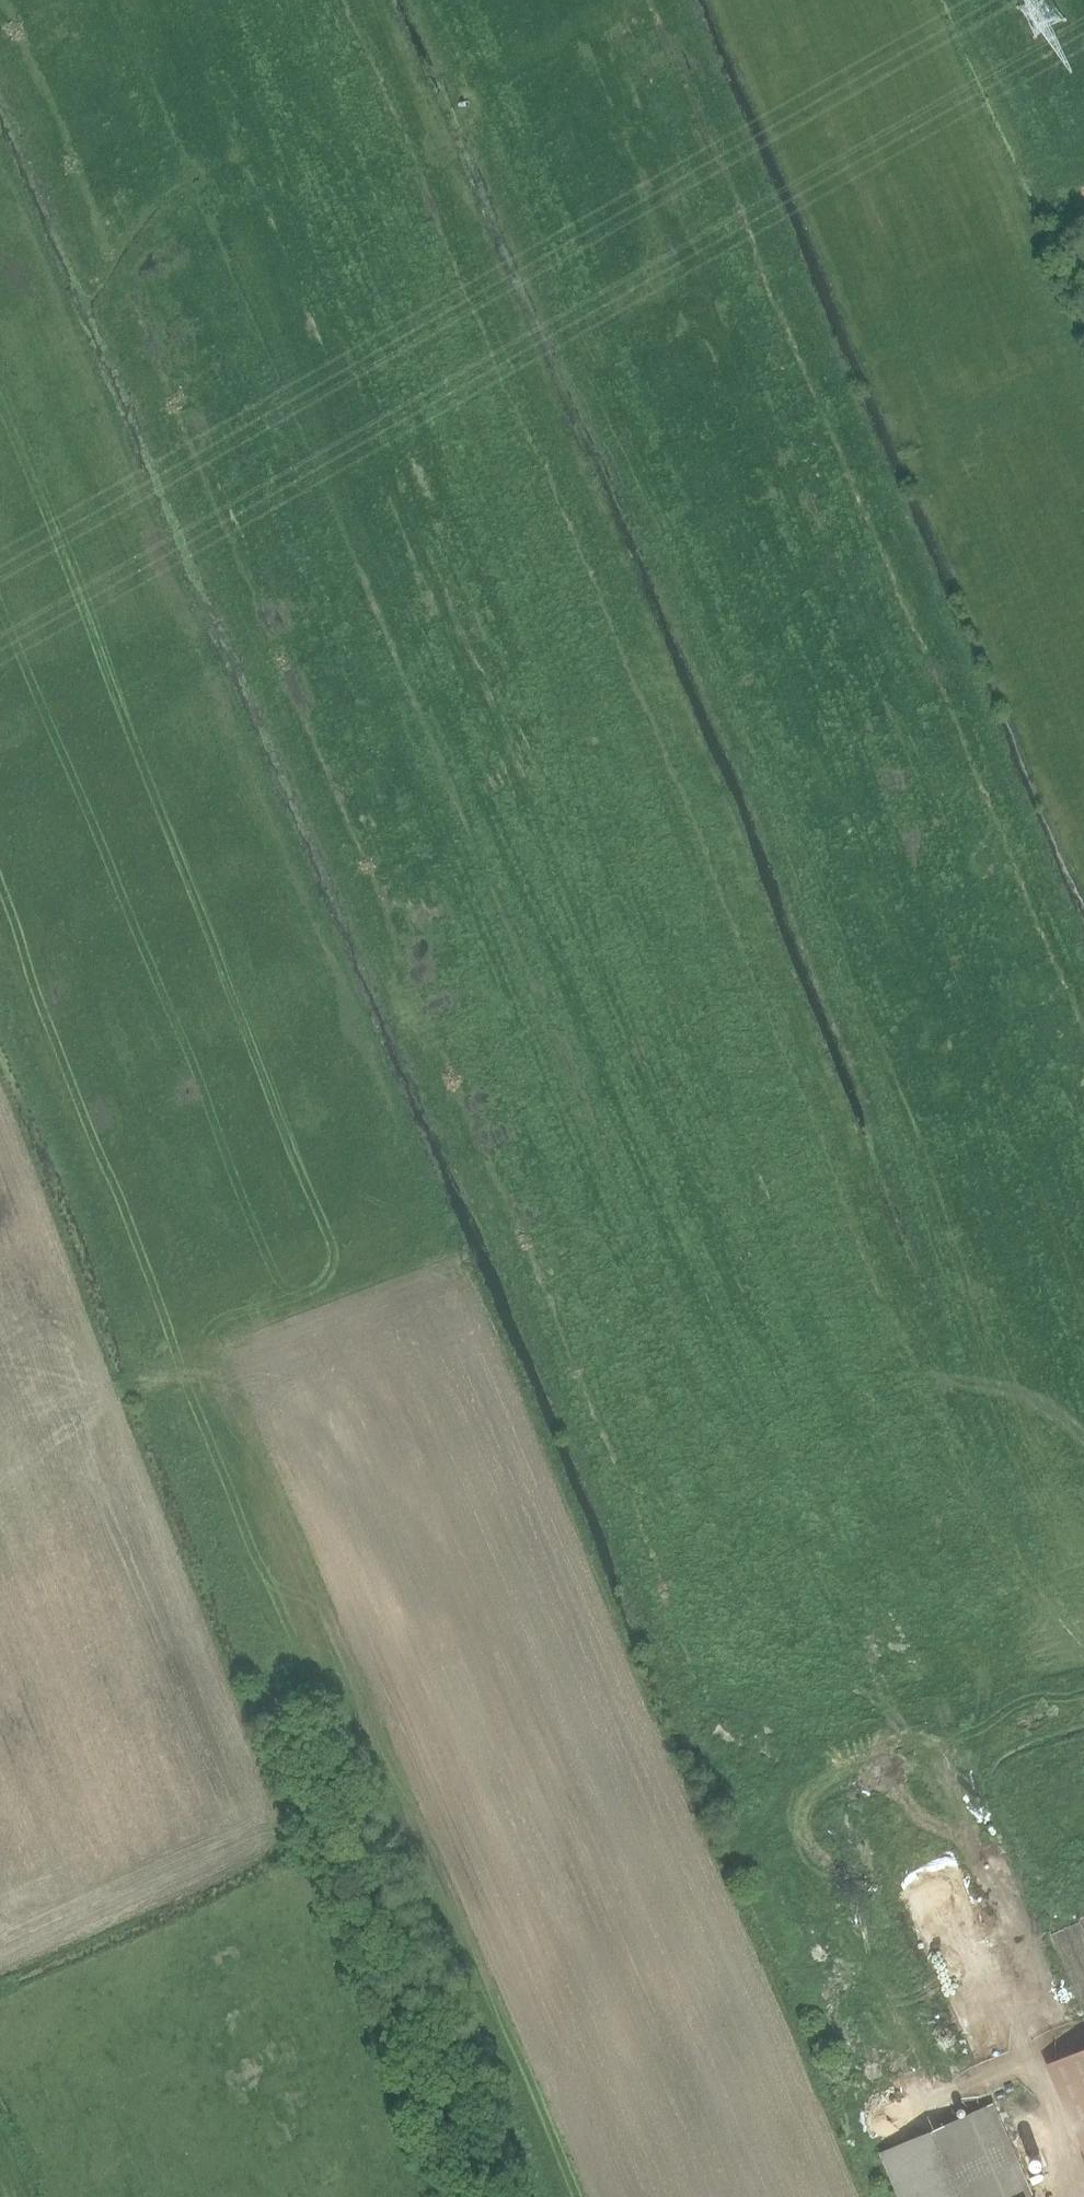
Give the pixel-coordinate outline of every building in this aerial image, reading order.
[(1055,2060),(1083,2128),(1083,2047),(1055,2060)] [(885,2149),(905,2196),(1038,2196),(998,2102),(885,2149)]
